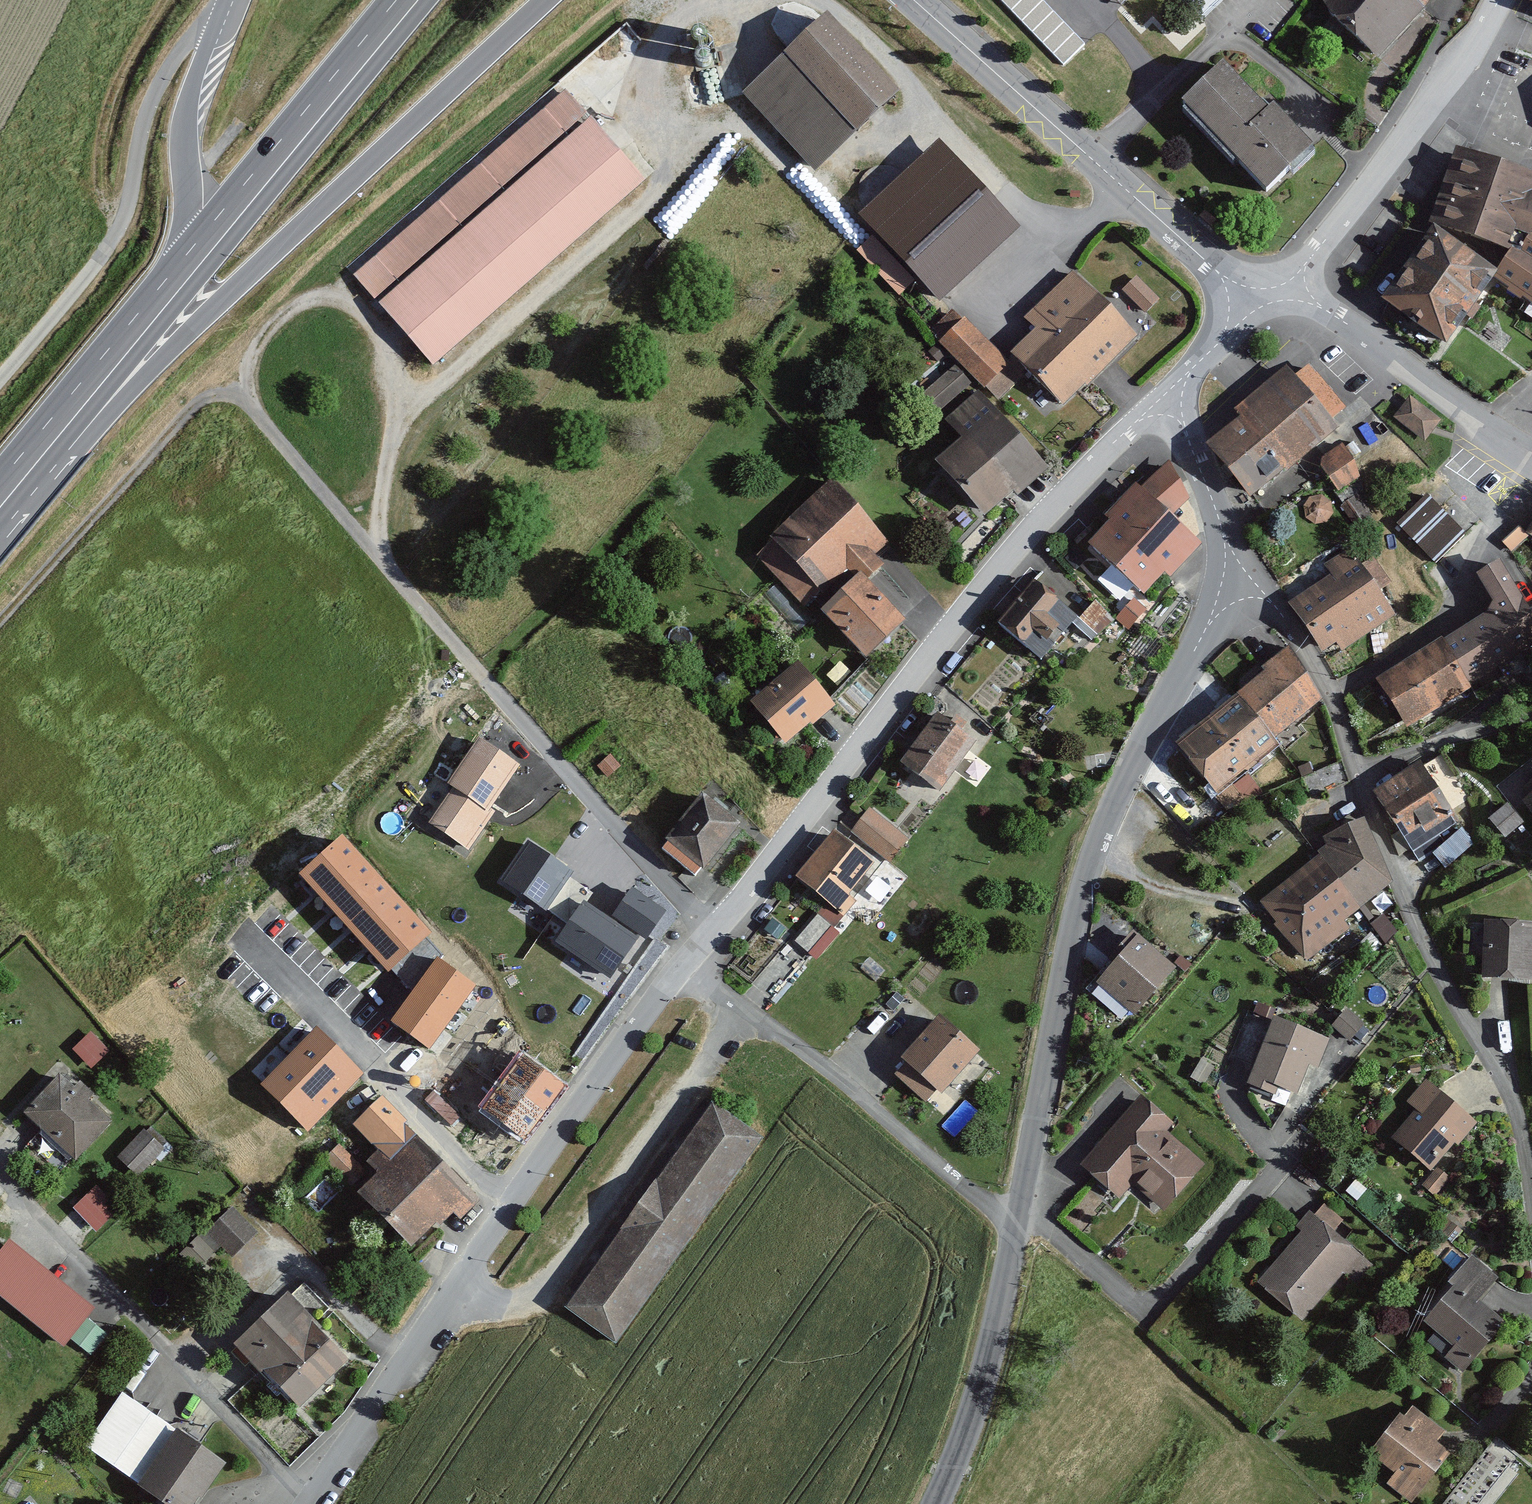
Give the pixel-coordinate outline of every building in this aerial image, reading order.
[(1064,62),(1087,40),(1048,0),(1005,0),(1064,62)] [(1200,15),(1217,0),(1187,0),(1200,15)] [(1321,12),(1377,61),(1428,0),(1331,0),(1321,12)] [(818,15),(737,92),(812,170),(893,94),(818,15)] [(1218,60),(1173,106),(1260,193),(1306,147),(1218,60)] [(565,90),(350,274),(428,364),(643,179),(565,90)] [(1454,153),(1427,226),(1514,250),(1521,238),(1531,234),(1531,232),(1531,176),(1454,153)] [(946,177),(891,228),(949,291),(1005,240),(946,177)] [(1442,353),(1498,286),(1485,278),(1500,264),(1427,226),(1375,306),(1442,353)] [(1531,234),(1521,238),(1514,250),(1500,264),(1485,278),(1498,286),(1531,306),(1531,234)] [(1033,328),(1007,354),(1012,359),(1059,406),(1135,331),(1072,268),(1022,317),(1033,328)] [(1146,310),(1161,296),(1138,272),(1123,286),(1146,310)] [(1007,354),(961,310),(936,336),(986,385),(1012,359),(1007,354)] [(1308,362),(1290,376),(1324,419),(1342,405),(1308,362)] [(971,382),(957,366),(912,402),(926,419),(971,382)] [(1238,420),(1206,442),(1245,492),(1329,426),(1324,419),(1290,376),(1284,368),(1231,409),(1238,420)] [(979,384),(945,415),(963,435),(935,461),(981,512),(1008,487),(1017,497),(1052,465),(979,384)] [(1440,419),(1409,396),(1395,415),(1427,437),(1440,419)] [(1344,445),(1319,458),(1336,490),(1361,477),(1344,445)] [(830,484),(756,554),(809,608),(853,566),(862,576),(877,563),(872,557),(886,543),(830,484)] [(1133,486),(1081,548),(1141,597),(1162,571),(1170,578),(1200,543),(1133,486)] [(1430,496),(1401,525),(1436,559),(1465,530),(1430,496)] [(1356,551),(1286,600),(1322,652),(1339,640),(1346,650),(1399,613),(1356,551)] [(1451,644),(1473,680),(1531,643),(1531,617),(1496,561),(1475,574),(1499,614),(1451,644)] [(853,566),(809,608),(859,659),(902,617),(862,576),(853,566)] [(1034,585),(962,677),(1003,709),(1075,616),(1034,585)] [(1451,644),(1378,682),(1405,726),(1473,680),(1451,644)] [(1291,649),(1235,693),(1269,737),(1325,693),(1291,649)] [(796,660),(745,698),(779,744),(830,705),(796,660)] [(1235,693),(1171,743),(1213,794),(1274,743),(1269,737),(1235,693)] [(932,709),(896,763),(938,792),(975,738),(932,709)] [(516,764),(481,741),(452,783),(458,786),(433,822),(468,846),(493,809),(488,805),(516,764)] [(1423,764),(1381,792),(1419,850),(1462,822),(1423,764)] [(1521,797),(1531,813),(1531,789),(1521,797)] [(699,790),(662,837),(703,870),(740,823),(699,790)] [(872,805),(852,828),(891,862),(911,838),(872,805)] [(1507,805),(1489,822),(1505,840),(1524,823),(1507,805)] [(1326,848),(1266,902),(1311,958),(1359,916),(1357,909),(1398,880),(1360,819),(1323,836),(1326,848)] [(829,825),(787,878),(838,917),(852,901),(846,893),(873,859),(829,825)] [(1433,847),(1444,862),(1474,842),(1464,827),(1433,847)] [(427,932),(342,839),(304,874),(390,967),(427,932)] [(567,871),(530,846),(507,880),(544,905),(567,871)] [(663,911),(633,891),(617,915),(646,935),(663,911)] [(635,932),(587,902),(561,944),(608,974),(635,932)] [(1479,919),(1477,977),(1531,979),(1531,957),(1531,921),(1479,919)] [(1134,933),(1093,982),(1131,1013),(1172,964),(1134,933)] [(473,986),(440,961),(396,1021),(429,1046),(473,986)] [(938,1012),(896,1058),(937,1095),(979,1049),(938,1012)] [(1332,1034),(1273,1014),(1248,1085),(1273,1093),(1276,1084),(1299,1092),(1310,1060),(1322,1064),(1332,1034)] [(93,1027),(74,1044),(92,1064),(111,1047),(93,1027)] [(319,1031),(265,1085),(307,1126),(361,1072),(319,1031)] [(563,1084),(524,1054),(482,1108),(524,1140),(563,1084)] [(63,1064),(20,1110),(71,1157),(107,1118),(87,1100),(94,1092),(63,1064)] [(1415,1109),(1394,1137),(1434,1167),(1455,1139),(1463,1145),(1481,1121),(1423,1079),(1406,1102),(1415,1109)] [(1136,1090),(1076,1164),(1120,1200),(1137,1180),(1169,1207),(1206,1162),(1165,1129),(1173,1120),(1136,1090)] [(360,1162),(341,1143),(326,1157),(411,1244),(448,1208),(459,1219),(480,1199),(379,1095),(353,1121),(377,1146),(360,1162)] [(764,1144),(706,1104),(564,1308),(622,1348),(764,1144)] [(144,1128),(123,1152),(141,1168),(163,1145),(144,1128)] [(1435,1166),(1425,1183),(1437,1190),(1446,1173),(1435,1166)] [(97,1229),(117,1210),(92,1185),(73,1204),(97,1229)] [(195,1269),(222,1247),(228,1255),(259,1231),(237,1203),(179,1249),(195,1269)] [(1304,1230),(1263,1276),(1305,1314),(1347,1266),(1360,1278),(1376,1260),(1315,1206),(1298,1224),(1304,1230)] [(0,1249),(0,1292),(67,1343),(73,1335),(91,1349),(107,1329),(89,1314),(97,1303),(11,1236),(0,1249)] [(1470,1255),(1424,1313),(1460,1341),(1450,1353),(1467,1367),(1505,1318),(1480,1299),(1498,1276),(1470,1255)] [(281,1288),(228,1339),(294,1408),(348,1357),(281,1288)] [(121,1390),(81,1447),(164,1503),(195,1503),(225,1462),(121,1390)] [(1407,1399),(1370,1449),(1398,1470),(1390,1481),(1416,1500),(1454,1449),(1438,1437),(1445,1427),(1407,1399)]
